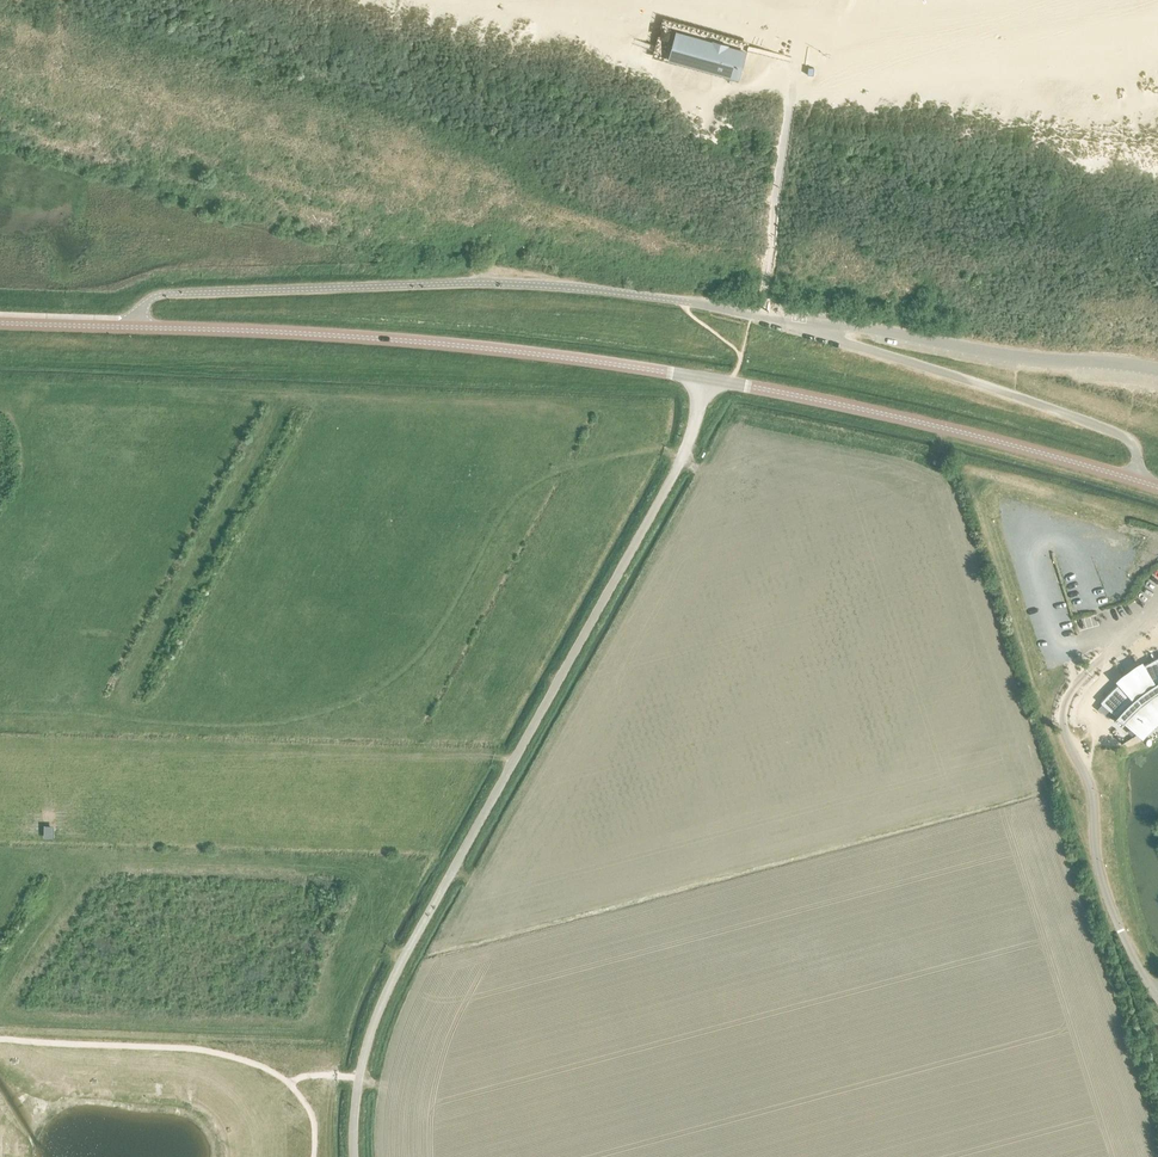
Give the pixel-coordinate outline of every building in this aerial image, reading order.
[(747,42),(662,19),(655,48),(652,60),(737,80),(746,46),(747,42)] [(1101,702),(1116,715),(1113,718),(1119,723),(1124,717),(1135,729),(1148,717),(1151,725),(1155,719),(1157,718),(1157,658),(1138,668),(1131,673),(1125,677),(1101,702)]
